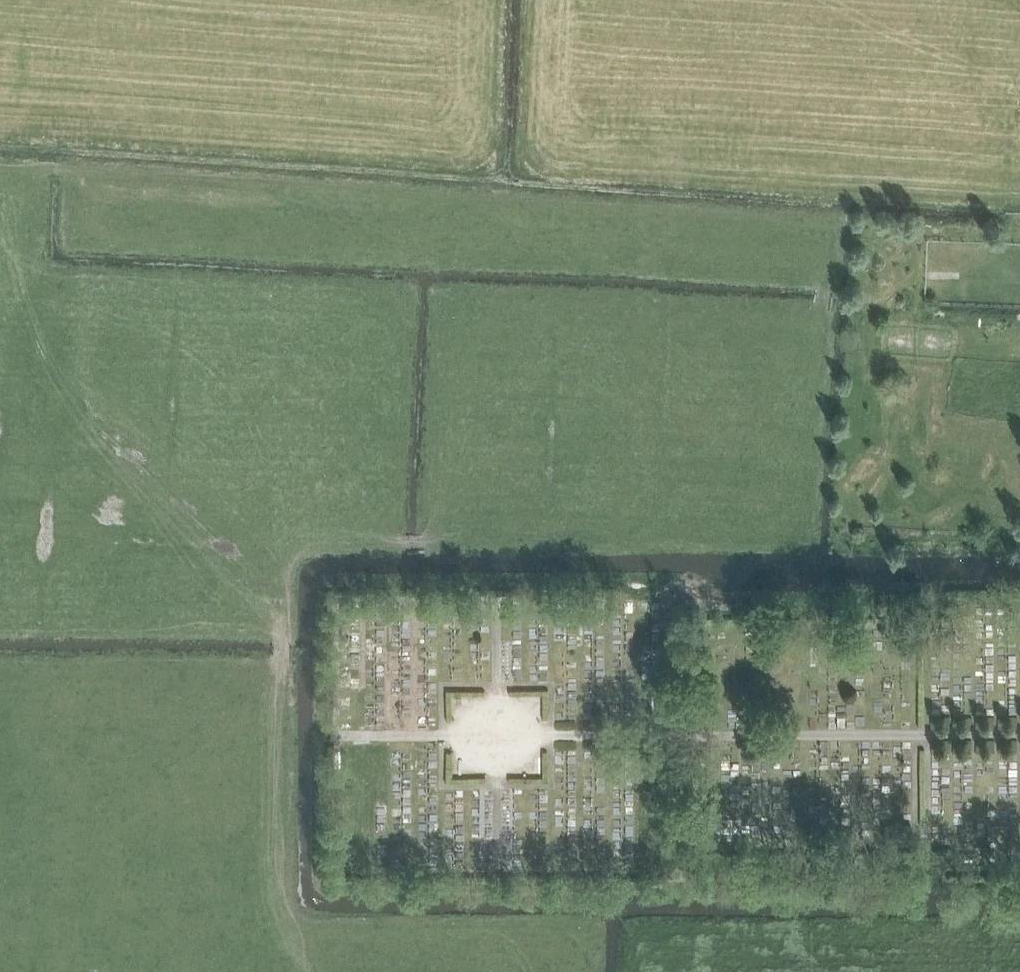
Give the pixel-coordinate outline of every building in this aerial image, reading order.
[(886,842),(910,842),(910,826),(886,826),(886,842)]
